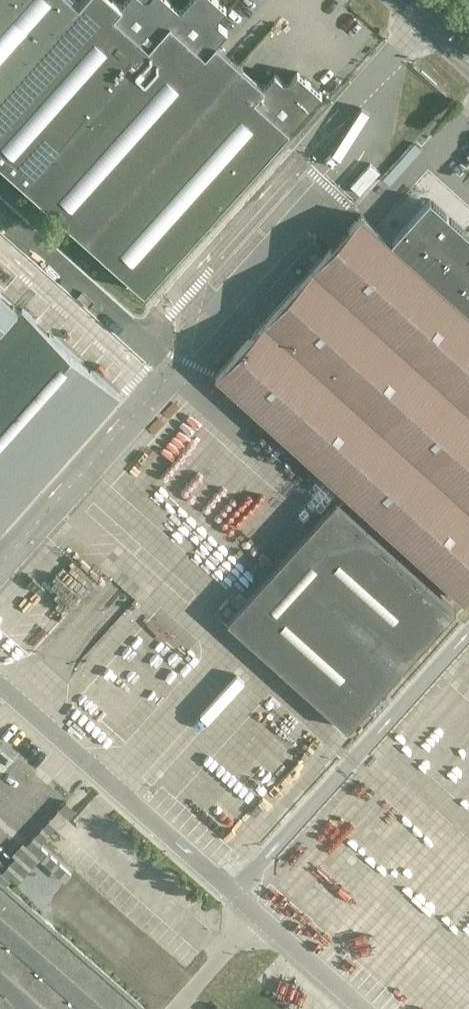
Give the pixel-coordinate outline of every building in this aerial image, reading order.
[(79,4),(80,4),(0,93),(0,162),(85,238),(240,63),(217,42),(227,30),(219,22),(219,15),(226,7),(218,0),(187,0),(180,8),(171,0),(126,0),(122,4),(117,0),(82,0),(79,4)] [(80,4),(79,4),(75,0),(0,0),(0,93),(80,4)] [(240,63),(85,238),(145,291),(322,93),(298,72),(293,77),(290,75),(283,75),(281,77),(272,70),(261,81),(240,63)] [(430,198),(391,240),(361,214),(216,375),(464,599),(468,594),(468,234),(430,198)] [(9,322),(20,311),(0,294),(0,333),(9,322)] [(0,333),(0,528),(119,394),(22,308),(20,311),(9,322),(0,333)] [(348,728),(452,613),(456,608),(336,499),(228,620),(348,728)] [(117,964),(142,935),(71,873),(46,902),(117,964)] [(145,1008),(0,881),(0,1008),(144,1008),(145,1008)]
